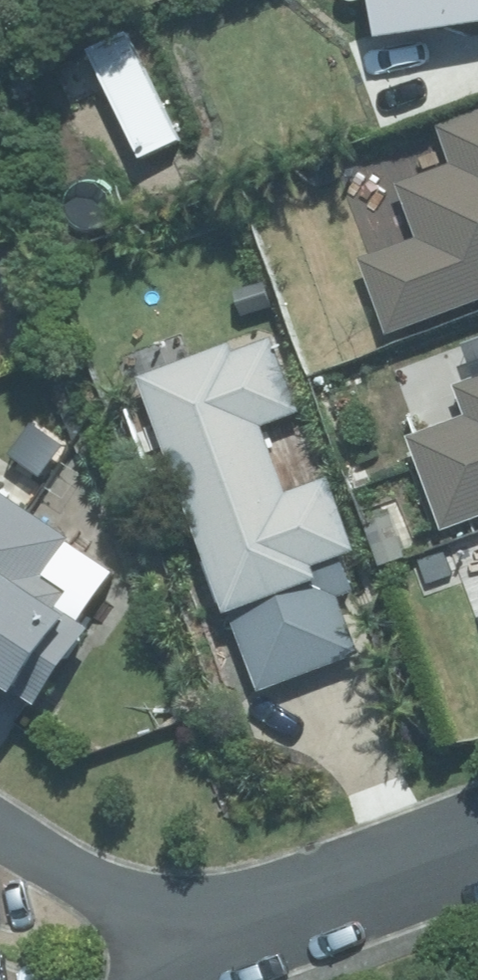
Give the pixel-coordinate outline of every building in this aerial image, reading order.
[(409,35),(477,24),(477,0),(404,0),(409,35)] [(398,340),(477,311),(477,113),(442,127),(457,168),(406,187),(426,239),(368,260),(398,340)] [(287,329),(151,379),(269,700),(373,662),(349,598),(382,586),(343,480),(302,495),(279,434),(320,419),(287,329)] [(455,537),(477,529),(477,382),(461,388),(472,417),(418,437),(455,537)] [(48,506),(8,480),(0,492),(0,579),(48,506)] [(89,585),(68,570),(91,535),(48,506),(0,579),(0,656),(72,703),(104,654),(89,645),(110,614),(82,596),(89,585)]
